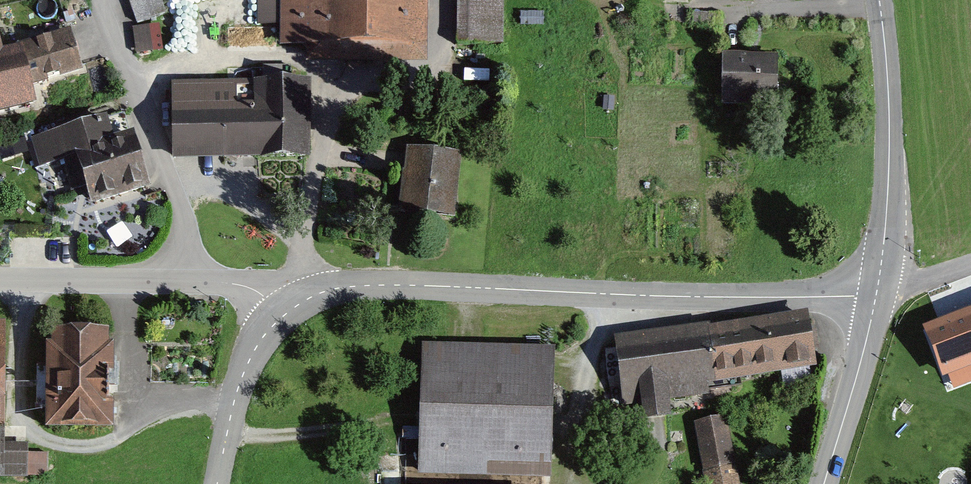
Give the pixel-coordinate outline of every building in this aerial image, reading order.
[(148,47),(175,38),(163,0),(134,0),(148,47)] [(262,21),(281,21),(281,40),(313,40),(313,64),(429,65),(430,0),(263,0),(262,21)] [(463,43),(506,44),(507,0),(464,0),(463,43)] [(44,106),(39,84),(85,73),(75,35),(7,51),(0,22),(0,116),(44,106)] [(787,58),(728,55),(726,105),(765,107),(766,96),(785,96),(787,58)] [(313,79),(178,81),(179,159),(314,157),(313,79)] [(113,118),(38,140),(45,166),(76,157),(87,195),(100,191),(103,202),(156,187),(142,141),(122,147),(113,118)] [(466,151),(411,146),(405,215),(460,219),(466,151)] [(814,312),(623,338),(633,405),(646,403),(649,419),(680,414),(678,402),(714,397),(712,386),(822,371),(814,312)] [(30,479),(30,469),(47,469),(47,453),(28,453),(28,444),(6,444),(8,324),(0,324),(0,479),(30,479)] [(118,330),(55,332),(57,425),(120,424),(118,330)] [(559,352),(426,349),(423,475),(556,478),(559,352)] [(699,424),(709,483),(737,483),(727,420),(699,424)]
